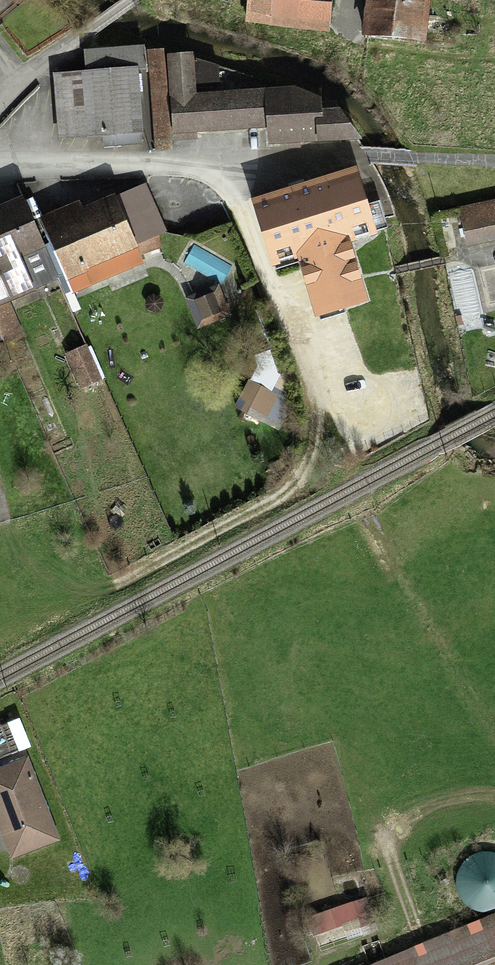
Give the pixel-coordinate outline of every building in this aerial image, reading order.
[(14,2),(12,0),(0,0),(0,14),(14,2)] [(244,24),(327,31),(330,0),(246,0),(244,24)] [(361,37),(417,44),(423,0),(365,0),(361,37)] [(143,73),(146,138),(169,137),(165,59),(164,51),(142,52),(143,73)] [(82,55),(83,76),(143,73),(142,52),(82,55)] [(189,58),(165,59),(169,137),(263,132),(261,94),(191,98),(189,58)] [(83,76),(51,78),(54,143),(146,138),(143,73),(83,76)] [(299,92),(261,94),(263,132),(264,149),(318,146),(317,115),(316,102),(299,92)] [(347,113),(317,115),(318,146),(349,144),(347,113)] [(349,178),(254,205),(268,256),(364,229),(349,178)] [(141,190),(115,200),(136,251),(139,257),(164,247),(141,190)] [(61,282),(136,251),(115,200),(79,215),(76,208),(37,224),(61,282)] [(24,294),(11,264),(35,255),(14,205),(0,211),(0,304),(24,294)] [(458,212),(465,247),(494,242),(494,205),(458,212)] [(209,300),(194,305),(201,326),(216,321),(209,300)] [(84,351),(65,359),(78,389),(97,381),(84,351)] [(249,379),(234,408),(264,423),(267,417),(280,424),(294,397),(275,387),(281,375),(258,364),(250,380),(249,379)] [(10,859),(54,843),(24,764),(0,773),(0,834),(10,859)] [(366,897),(308,917),(314,937),(342,927),(341,923),(372,913),(366,897)] [(383,964),(493,964),(494,964),(494,919),(383,964)]
